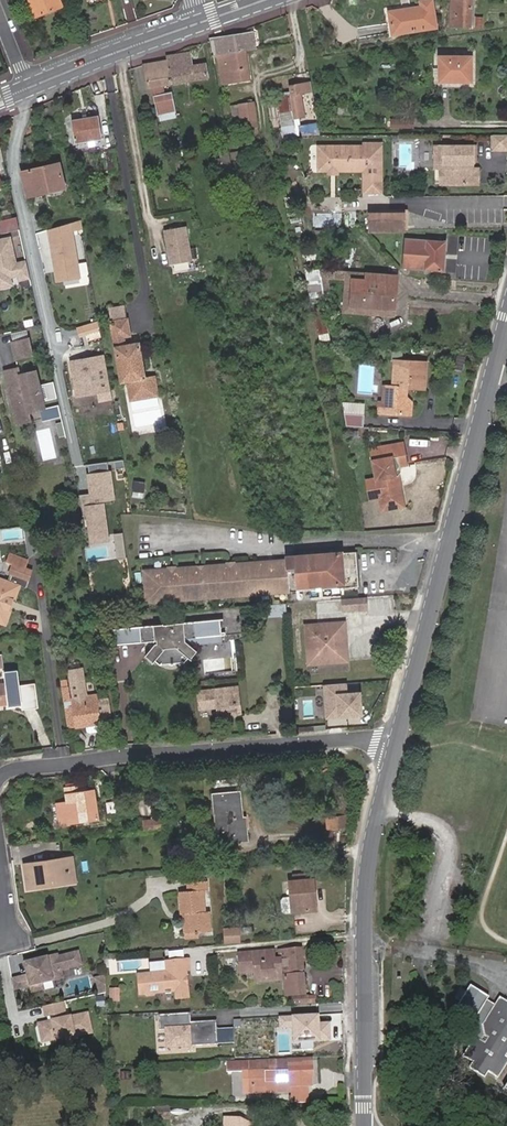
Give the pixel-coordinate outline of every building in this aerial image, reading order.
[(62,8),(59,0),(29,0),(36,18),(62,8)] [(451,27),(470,28),(472,0),(452,0),(451,27)] [(416,17),(433,14),(432,5),(421,7),(415,8),(416,17)] [(435,28),(433,14),(416,17),(415,8),(389,13),(393,36),(435,28)] [(245,52),(254,51),(252,34),(209,40),(210,42),(216,41),(218,56),(245,52)] [(212,56),(213,59),(218,58),(222,84),(249,80),(245,52),(218,56),(212,56)] [(188,54),(166,58),(167,62),(189,58),(188,54)] [(189,58),(167,62),(171,84),(207,78),(205,65),(191,67),(189,58)] [(440,82),(470,83),(470,58),(440,58),(440,82)] [(158,115),(176,112),(172,93),(164,95),(162,86),(171,84),(167,62),(144,67),(148,89),(154,88),(156,96),(155,96),(158,115)] [(303,117),(299,94),(312,92),(310,84),(289,87),(290,96),(294,118),(303,117)] [(283,126),(295,124),(294,118),(290,96),(278,98),(283,126)] [(244,136),(258,134),(253,105),(232,108),(235,124),(242,122),(244,136)] [(100,139),(96,117),(72,121),(76,144),(86,142),(87,148),(94,147),(93,141),(100,139)] [(160,139),(157,120),(149,122),(152,140),(160,139)] [(414,129),(414,120),(398,120),(398,129),(414,129)] [(320,135),(318,125),(300,128),(302,136),(320,135)] [(493,135),(493,150),(506,150),(506,135),(493,135)] [(366,143),(367,147),(367,152),(383,151),(383,143),(366,143)] [(367,152),(367,147),(319,148),(320,171),(329,171),(331,169),(334,169),(336,171),(364,171),(364,177),(383,176),(383,151),(367,152)] [(474,165),(477,162),(477,147),(436,147),(436,168),(442,168),(447,168),(448,185),(474,185),(474,172),(471,169),(471,165),(474,165)] [(109,174),(118,172),(115,152),(106,154),(109,174)] [(223,181),(232,179),(227,152),(219,154),(223,181)] [(178,174),(186,173),(184,161),(176,163),(178,174)] [(27,198),(65,189),(59,164),(21,173),(27,198)] [(479,185),(479,169),(474,169),(474,165),(471,165),(471,169),(474,172),(474,185),(479,185)] [(383,176),(364,177),(364,185),(383,185),(383,176)] [(234,188),(232,179),(223,181),(225,190),(234,188)] [(403,229),(403,210),(398,210),(372,211),(372,230),(403,229)] [(16,218),(0,222),(0,229),(1,234),(19,230),(16,218)] [(81,220),(47,230),(55,283),(81,278),(74,232),(83,230),(81,220)] [(187,226),(164,230),(170,266),(193,262),(187,226)] [(9,238),(0,240),(0,284),(2,284),(1,279),(9,277),(17,275),(19,275),(20,280),(29,278),(26,261),(15,264),(9,238)] [(446,241),(409,238),(407,270),(443,273),(445,257),(446,241)] [(320,272),(324,295),(329,294),(327,279),(345,280),(346,274),(320,272)] [(396,276),(346,274),(345,280),(344,306),(369,308),(369,316),(394,317),(394,309),(396,276)] [(9,277),(1,279),(2,284),(0,284),(0,288),(11,285),(9,277)] [(330,337),(326,306),(316,307),(320,339),(330,337)] [(369,308),(344,306),(343,314),(369,316),(369,308)] [(128,318),(110,322),(119,377),(130,375),(131,380),(127,381),(131,402),(157,397),(153,376),(146,378),(142,379),(140,368),(144,367),(140,343),(125,346),(124,337),(131,336),(128,318)] [(79,335),(89,334),(89,341),(102,340),(100,321),(78,324),(79,335)] [(138,335),(131,336),(124,337),(125,346),(140,343),(138,335)] [(33,356),(29,340),(12,344),(16,360),(33,356)] [(110,391),(104,355),(70,361),(77,397),(110,391)] [(407,416),(408,404),(406,400),(407,389),(427,391),(430,364),(397,361),(395,388),(386,388),(385,404),(388,404),(388,415),(407,416)] [(45,409),(36,371),(20,375),(16,376),(14,369),(4,372),(17,424),(27,422),(25,414),(29,413),(45,409)] [(388,404),(385,404),(380,404),(379,414),(388,415),(388,404)] [(359,428),(360,410),(350,410),(349,427),(359,428)] [(398,476),(400,476),(403,473),(402,467),(408,466),(404,444),(372,449),(377,479),(367,481),(371,500),(380,499),(383,511),(399,509),(398,499),(400,495),(403,495),(401,481),(399,481),(398,476)] [(116,502),(111,471),(86,475),(91,505),(84,506),(90,546),(111,543),(104,504),(116,502)] [(117,554),(125,555),(126,531),(117,531),(117,554)] [(286,561),(144,572),(147,602),(298,591),(298,593),(347,588),(359,587),(356,552),(286,558),(286,561)] [(24,568),(27,560),(10,554),(7,563),(13,565),(24,568)] [(13,565),(7,563),(0,575),(0,577),(8,580),(11,574),(9,573),(13,565)] [(2,596),(11,600),(15,599),(20,586),(26,589),(33,571),(24,568),(13,565),(9,573),(11,574),(8,580),(0,577),(0,602),(2,596)] [(10,613),(15,599),(11,600),(2,596),(0,602),(0,606),(8,609),(10,613)] [(367,609),(366,598),(361,598),(360,598),(351,599),(352,610),(367,609)] [(320,599),(319,610),(332,610),(332,599),(320,599)] [(352,610),(351,599),(342,600),(343,611),(352,610)] [(304,618),(318,618),(318,601),(291,600),(290,624),(303,625),(304,618)] [(5,626),(10,613),(8,609),(0,606),(0,624),(5,626)] [(187,644),(204,643),(204,638),(221,636),(219,621),(140,628),(142,644),(153,643),(152,642),(156,642),(157,645),(155,645),(144,656),(152,664),(154,662),(158,666),(168,665),(168,667),(170,667),(171,667),(172,667),(173,667),(174,667),(175,666),(175,665),(182,664),(187,659),(188,661),(196,652),(187,644)] [(338,653),(346,652),(344,623),(306,627),(309,665),(339,663),(338,653)] [(142,644),(140,628),(114,631),(115,647),(142,644)] [(347,662),(346,652),(338,653),(339,663),(347,662)] [(63,690),(68,728),(100,723),(99,718),(111,717),(109,700),(97,702),(96,696),(87,697),(83,670),(70,672),(74,699),(69,700),(68,689),(63,690)] [(22,706),(18,676),(5,677),(6,685),(0,686),(0,704),(8,703),(9,707),(22,706)] [(345,683),(325,685),(328,717),(361,714),(360,693),(346,694),(345,683)] [(240,714),(237,687),(197,692),(199,705),(208,703),(208,709),(217,708),(218,716),(240,714)] [(292,717),(291,706),(283,707),(284,718),(292,717)] [(99,818),(95,789),(89,790),(89,786),(86,784),(67,787),(69,802),(58,803),(61,823),(99,818)] [(242,819),(239,793),(213,796),(219,843),(247,840),(245,818),(242,819)] [(346,827),(348,816),(326,818),(327,829),(346,827)] [(145,830),(164,828),(163,817),(143,820),(145,830)] [(72,858),(67,859),(71,883),(76,882),(72,858)] [(71,883),(67,859),(24,865),(28,890),(39,888),(38,883),(57,880),(58,885),(71,883)] [(181,892),(182,914),(188,914),(189,933),(197,932),(211,931),(210,912),(205,912),(203,890),(207,889),(206,880),(189,882),(189,891),(181,892)] [(310,893),(315,893),(314,880),(290,882),(293,912),(312,910),(310,893)] [(240,944),(238,929),(224,930),(223,945),(240,944)] [(304,970),(301,949),(280,951),(280,961),(275,962),(272,962),(271,952),(240,955),(242,973),(256,972),(256,978),(270,976),(271,980),(283,979),(281,967),(284,967),(287,996),(306,994),(304,970)] [(182,957),(181,950),(169,951),(170,958),(182,957)] [(62,977),(61,969),(81,964),(78,952),(58,957),(57,955),(35,960),(35,962),(25,964),(28,974),(12,978),(14,988),(30,984),(31,990),(42,988),(41,982),(62,977)] [(149,973),(136,974),(137,995),(142,994),(145,996),(151,996),(153,993),(164,993),(164,994),(170,994),(170,992),(175,992),(176,1000),(188,998),(187,985),(183,984),(183,978),(186,977),(186,971),(189,970),(188,959),(164,961),(165,971),(149,973)] [(149,973),(165,971),(164,961),(148,963),(149,973)] [(106,994),(105,984),(105,983),(105,978),(95,980),(98,996),(106,994)] [(463,994),(456,1005),(452,1009),(471,1021),(483,1002),(485,1000),(467,988),(463,994)] [(450,1001),(456,1005),(463,994),(457,990),(450,1001)] [(471,1037),(459,1057),(469,1064),(466,1069),(482,1080),(485,1074),(495,1081),(506,1061),(506,1005),(496,998),(491,1006),(478,1026),(481,1036),(477,1041),(471,1037)] [(483,1002),(471,1021),(465,1032),(471,1037),(477,1041),(481,1036),(478,1026),(491,1006),(483,1002)] [(91,1033),(88,1016),(88,1015),(72,1018),(71,1018),(67,1019),(63,1019),(62,1012),(64,1012),(62,1003),(44,1006),(46,1016),(54,1014),(56,1021),(39,1024),(42,1037),(55,1034),(55,1039),(56,1039),(73,1036),(73,1037),(91,1033)] [(166,1046),(236,1042),(235,1026),(219,1027),(219,1019),(193,1020),(192,1011),(160,1013),(160,1026),(165,1026),(166,1046)] [(318,1015),(281,1017),(282,1027),(294,1026),(294,1042),(330,1040),(329,1024),(318,1025),(318,1015)] [(313,1077),(312,1059),(243,1062),(243,1072),(249,1072),(250,1087),(268,1087),(268,1093),(287,1092),(287,1087),(291,1087),(308,1086),(311,1086),(311,1077),(313,1077)] [(243,1072),(243,1062),(233,1063),(234,1069),(228,1069),(229,1074),(243,1073),(244,1094),(268,1093),(268,1087),(250,1087),(249,1072),(243,1072)] [(308,1103),(308,1086),(291,1087),(292,1104),(308,1103)] [(239,1115),(227,1115),(227,1125),(239,1125),(239,1115)]
